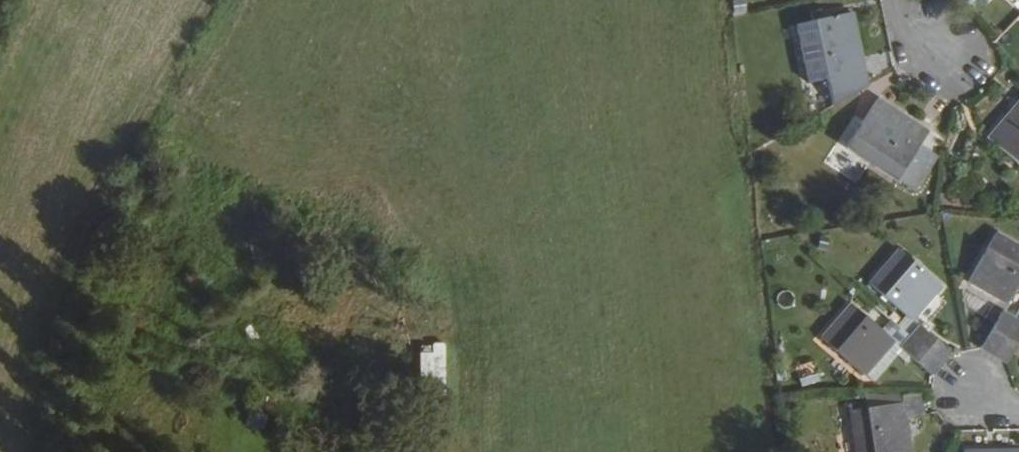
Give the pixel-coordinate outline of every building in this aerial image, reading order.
[(864,67),(854,13),(826,18),(825,10),(814,12),(815,20),(799,24),(817,114),(866,85),(862,67),(864,67)] [(877,106),(846,155),(900,187),(930,138),(877,106)] [(998,193),(1018,183),(1018,119),(972,141),(998,193)] [(966,284),(1006,306),(1018,283),(1018,248),(995,233),(966,284)] [(899,250),(868,285),(910,322),(941,286),(899,250)] [(820,339),(862,376),(892,342),(851,305),(820,339)] [(1012,322),(992,356),(1005,363),(1018,339),(1018,310),(1012,322)] [(992,356),(1012,322),(1001,316),(982,350),(992,356)] [(950,354),(920,328),(910,338),(941,365),(950,354)] [(941,365),(910,338),(901,349),(932,375),(941,365)] [(445,344),(422,344),(423,376),(445,376),(445,344)] [(793,364),(798,385),(818,381),(814,359),(793,364)] [(903,417),(922,413),(919,393),(898,394),(900,404),(849,412),(855,451),(909,451),(903,417)] [(262,428),(266,412),(246,408),(243,424),(262,428)]
